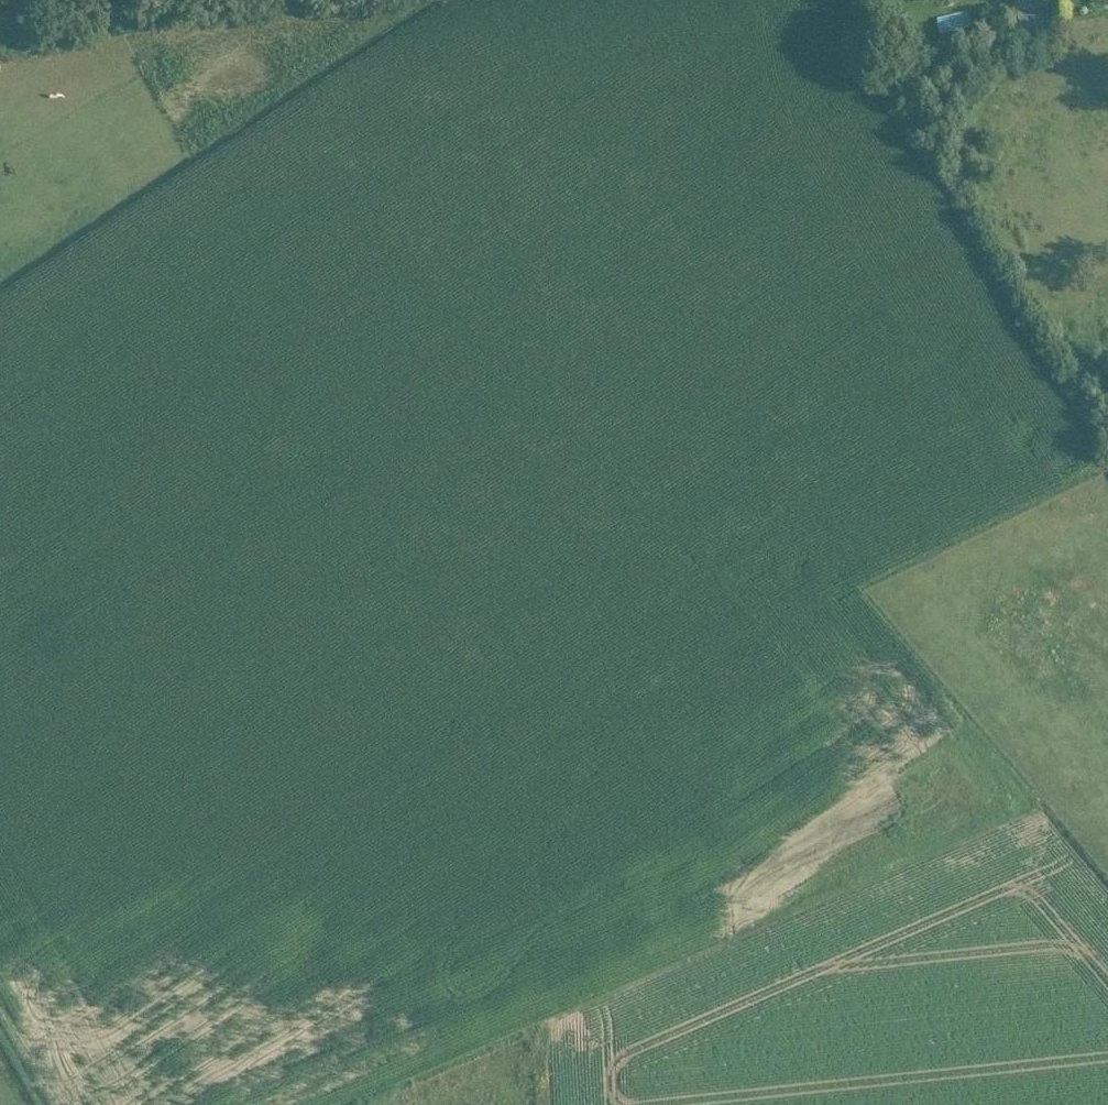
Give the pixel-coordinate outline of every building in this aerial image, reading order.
[(1046,7),(1017,11),(1018,20),(1020,32),(1048,28),(1052,27),(1048,6),(1046,7)] [(940,28),(970,26),(969,14),(939,16),(940,28)]
